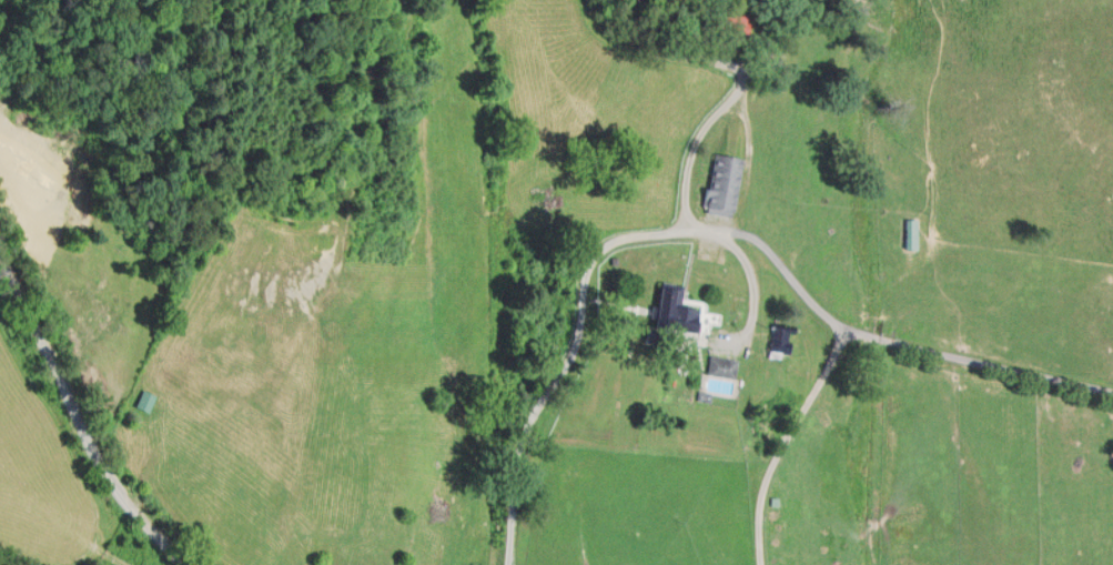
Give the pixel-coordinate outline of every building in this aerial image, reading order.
[(731,216),(738,158),(712,155),(705,213),(731,216)] [(904,249),(914,249),(914,220),(904,220),(904,249)] [(650,328),(692,332),(694,307),(671,304),(673,288),(653,286),(650,328)] [(788,327),(767,329),(768,357),(790,355),(788,327)] [(146,413),(154,396),(139,389),(132,406),(146,413)]
